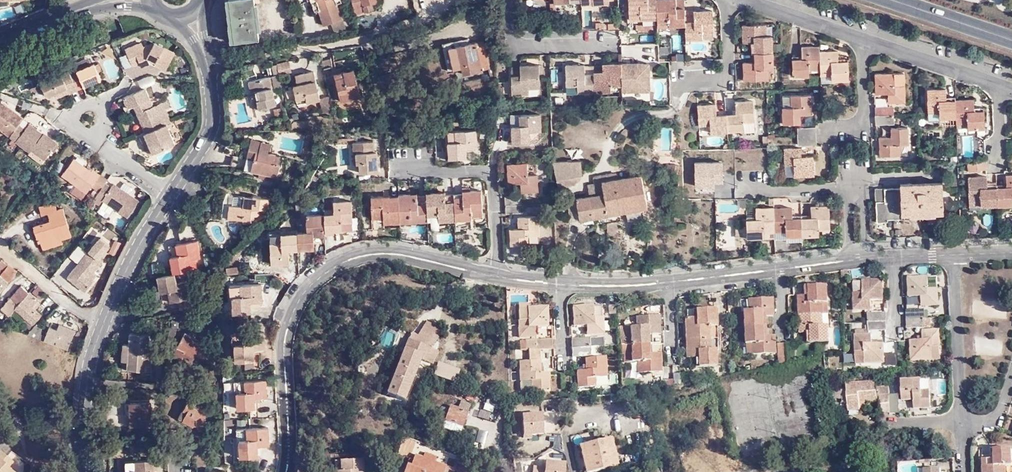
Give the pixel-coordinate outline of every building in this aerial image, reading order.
[(234,42),(229,0),(225,0),(230,42),(234,42)] [(234,42),(259,39),(258,31),(255,4),(254,0),(229,0),(234,42)] [(314,12),(318,11),(323,25),(343,18),(338,3),(341,2),(340,0),(310,0),(314,12)] [(354,13),(374,9),(372,2),(378,1),(378,0),(351,0),(354,13)] [(656,0),(628,0),(629,21),(657,20),(656,0)] [(657,20),(657,23),(669,22),(669,27),(685,27),(685,15),(684,10),(684,0),(656,0),(657,20)] [(694,15),(685,15),(685,27),(686,40),(714,39),(713,11),(694,11),(694,15)] [(754,43),(754,53),(773,52),(772,36),(767,36),(766,24),(742,25),(743,44),(751,43),(754,43)] [(450,70),(454,69),(449,48),(469,44),(468,39),(444,45),(450,70)] [(449,48),(454,69),(462,68),(464,76),(491,69),(484,40),(469,44),(449,48)] [(157,62),(156,64),(162,68),(171,51),(155,43),(144,47),(142,43),(125,50),(132,66),(140,62),(142,67),(150,64),(148,57),(157,62)] [(820,70),(819,51),(819,46),(801,46),(801,55),(802,59),(792,59),(792,76),(809,76),(809,70),(820,70)] [(838,51),(819,51),(820,70),(820,76),(831,76),(831,81),(849,80),(848,61),(838,61),(838,59),(838,51)] [(773,52),(754,53),(755,62),(752,62),(743,63),(744,81),(768,80),(767,69),(774,68),(773,52)] [(74,63),(77,71),(92,64),(89,57),(74,63)] [(155,66),(156,64),(157,62),(148,57),(150,64),(155,66)] [(322,61),(325,77),(334,75),(330,59),(322,61)] [(277,63),(280,74),(280,76),(291,73),(288,60),(277,63)] [(593,68),(594,93),(611,93),(611,86),(621,86),(621,63),(611,63),(611,67),(602,68),(593,68)] [(621,63),(621,86),(622,91),(651,91),(650,66),(632,66),(632,63),(621,63)] [(77,71),(71,74),(78,90),(102,80),(98,72),(95,65),(94,64),(92,64),(77,71)] [(256,74),(252,64),(241,67),(249,78),(256,74)] [(577,94),(594,93),(593,68),(585,68),(577,68),(577,64),(565,64),(566,87),(577,87),(577,94)] [(528,89),(540,89),(539,65),(520,65),(520,67),(511,67),(511,95),(528,95),(528,89)] [(345,77),(336,79),(341,101),(360,96),(354,69),(344,72),(345,77)] [(71,74),(69,71),(41,83),(46,94),(51,96),(56,94),(68,89),(70,93),(78,90),(71,74)] [(320,99),(319,98),(314,71),(295,75),(297,84),(293,85),(296,100),(306,98),(307,102),(320,99)] [(875,74),(875,94),(888,93),(888,103),(904,103),(904,85),(905,85),(904,73),(875,74)] [(275,91),(283,89),(280,76),(280,74),(272,76),(275,91)] [(255,95),(258,109),(276,105),(270,76),(248,81),(251,96),(255,95)] [(669,99),(669,76),(653,77),(653,99),(669,99)] [(46,94),(41,83),(30,88),(46,94)] [(167,124),(171,123),(163,103),(153,107),(145,88),(124,97),(129,108),(134,106),(146,133),(167,124)] [(58,98),(70,93),(68,89),(56,94),(58,98)] [(956,118),(955,100),(946,100),(946,97),(945,89),(927,89),(927,113),(939,113),(939,119),(956,118)] [(791,96),(791,107),(783,107),(782,107),(783,124),(800,124),(800,115),(812,115),(811,95),(791,95),(791,96)] [(329,96),(319,98),(320,99),(323,113),(332,111),(329,96)] [(783,107),(791,107),(791,96),(782,96),(783,107)] [(974,100),(955,100),(956,118),(967,118),(967,123),(967,129),(984,128),(984,110),(974,111),(974,100)] [(726,114),(728,132),(744,130),(743,122),(755,121),(754,101),(735,102),(735,110),(736,114),(726,114)] [(19,125),(18,124),(23,117),(2,102),(0,104),(0,129),(10,136),(19,125)] [(718,132),(728,132),(726,114),(716,115),(716,104),(698,105),(699,125),(717,123),(718,132)] [(875,107),(876,115),(893,115),(893,106),(875,107)] [(280,108),(274,110),(275,119),(282,118),(280,108)] [(540,114),(521,114),(521,125),(513,126),(513,142),(529,142),(529,132),(541,131),(540,114)] [(893,115),(876,115),(876,125),(894,124),(893,115)] [(10,136),(10,137),(31,153),(32,150),(45,160),(58,143),(44,133),(44,134),(30,123),(25,129),(19,125),(10,136)] [(146,133),(140,135),(144,143),(146,142),(148,141),(153,154),(175,144),(167,124),(146,133)] [(797,128),(798,136),(816,136),(816,127),(797,128)] [(880,156),(900,156),(900,144),(908,144),(908,127),(891,128),(891,137),(879,137),(880,156)] [(449,159),(467,158),(467,148),(477,148),(476,130),(448,131),(448,142),(449,159)] [(306,164),(313,134),(309,132),(307,132),(301,156),(300,162),(306,164)] [(962,135),(962,155),(974,155),(974,135),(962,135)] [(816,136),(798,136),(798,146),(816,145),(816,136)] [(274,163),(276,155),(270,154),(272,144),(271,144),(251,139),(248,150),(256,152),(253,161),(246,159),(244,170),(259,174),(277,178),(280,165),(274,163)] [(378,172),(377,151),(372,151),(372,141),(353,142),(354,161),(359,160),(360,173),(378,172)] [(794,164),(794,176),(794,178),(814,177),(813,156),(801,157),(801,147),(784,148),(785,165),(794,164)] [(346,148),(335,151),(339,164),(350,161),(346,148)] [(256,152),(248,150),(246,159),(253,161),(256,152)] [(230,166),(233,157),(222,154),(219,163),(230,166)] [(283,157),(276,155),(274,163),(280,165),(283,157)] [(241,160),(233,157),(230,166),(242,170),(245,163),(241,160)] [(99,191),(105,183),(108,179),(101,174),(99,177),(91,171),(74,159),(62,175),(74,184),(82,190),(87,193),(92,186),(99,191)] [(972,172),(987,170),(985,159),(970,162),(972,172)] [(557,180),(582,175),(581,160),(552,161),(557,180)] [(694,160),(694,185),(722,185),(722,160),(694,160)] [(526,162),(507,163),(509,184),(521,183),(521,193),(538,191),(537,174),(527,175),(526,162)] [(785,177),(794,176),(794,164),(785,165),(785,177)] [(594,183),(617,179),(616,171),(592,176),(594,183)] [(276,183),(277,178),(259,174),(258,178),(276,183)] [(641,174),(617,179),(594,183),(587,185),(589,195),(575,198),(580,221),(626,211),(640,208),(647,207),(641,174)] [(575,184),(582,175),(557,180),(559,185),(575,185),(575,184)] [(997,187),(997,206),(1011,205),(1011,175),(1005,175),(1006,184),(1006,187),(997,187)] [(997,206),(997,187),(987,187),(987,185),(987,176),(968,177),(969,202),(980,202),(980,206),(997,206)] [(935,211),(935,213),(944,213),(942,182),(900,184),(900,188),(884,189),(884,201),(876,201),(877,222),(887,222),(887,219),(901,218),(901,215),(909,214),(909,213),(935,211)] [(99,191),(96,196),(128,217),(139,201),(114,184),(111,187),(105,183),(99,191)] [(77,197),(82,190),(74,184),(70,191),(77,197)] [(884,201),(884,189),(875,189),(876,201),(884,201)] [(462,197),(453,198),(455,221),(472,220),(471,217),(482,216),(481,190),(470,191),(463,191),(462,191),(462,197)] [(426,195),(427,217),(438,216),(438,221),(455,221),(453,198),(453,194),(445,195),(445,192),(426,193),(426,195)] [(399,196),(399,224),(427,222),(427,217),(426,195),(417,196),(417,194),(398,195),(399,196)] [(266,211),(268,211),(270,199),(260,198),(261,196),(252,195),(252,197),(244,196),(242,207),(237,206),(229,205),(227,219),(228,219),(240,221),(240,223),(242,223),(248,224),(249,217),(255,217),(257,217),(258,217),(259,216),(260,215),(260,213),(260,210),(266,211)] [(383,224),(399,224),(399,196),(390,196),(390,195),(371,195),(371,217),(383,216),(383,219),(383,224)] [(506,205),(523,205),(523,196),(506,197),(506,205)] [(334,214),(324,214),(325,232),(342,231),(342,230),(341,223),(352,222),(353,222),(352,200),(333,201),(334,214)] [(42,245),(61,239),(71,237),(63,208),(57,210),(55,202),(39,207),(42,215),(48,213),(51,221),(34,226),(38,242),(41,241),(42,245)] [(523,213),(523,205),(506,205),(506,213),(523,213)] [(801,218),(802,236),(819,236),(818,230),(830,229),(829,206),(811,206),(811,218),(801,218)] [(642,218),(640,208),(626,211),(628,221),(642,218)] [(756,219),(746,219),(746,225),(747,238),(764,237),(764,232),(775,232),(774,208),(769,208),(756,209),(756,219)] [(792,208),(774,208),(775,232),(785,232),(786,237),(802,236),(801,218),(792,218),(792,208)] [(307,232),(298,232),(298,250),(314,249),(314,240),(325,240),(325,232),(324,214),(306,215),(307,232)] [(511,246),(528,244),(527,236),(540,235),(539,216),(518,217),(519,228),(510,229),(511,246)] [(236,233),(242,223),(240,223),(240,221),(228,219),(228,221),(228,223),(229,224),(230,227),(231,228),(233,231),(236,233)] [(341,223),(342,230),(352,229),(352,222),(341,223)] [(298,250),(298,232),(281,233),(281,235),(281,242),(271,243),(272,265),(290,264),(289,251),(298,250)] [(271,243),(281,242),(281,235),(271,235),(271,243)] [(101,237),(68,277),(85,292),(94,281),(93,280),(97,275),(94,272),(103,262),(99,259),(110,245),(101,237)] [(63,243),(61,239),(42,245),(43,249),(63,243)] [(170,257),(173,274),(175,273),(191,271),(189,260),(200,258),(197,241),(175,245),(177,256),(170,257)] [(76,263),(87,251),(79,244),(69,257),(76,263)] [(168,246),(170,257),(177,256),(175,245),(168,246)] [(205,255),(208,268),(217,267),(215,253),(205,255)] [(16,272),(2,260),(0,262),(0,293),(16,272)] [(175,273),(173,274),(157,276),(159,293),(169,292),(170,303),(179,301),(180,311),(197,308),(196,298),(191,299),(188,281),(177,283),(175,273)] [(928,276),(907,277),(908,297),(921,296),(921,306),(939,306),(938,288),(928,289),(928,276)] [(862,293),(853,293),(853,310),(871,310),(871,301),(883,300),(883,280),(862,280),(862,281),(862,293)] [(853,281),(853,293),(862,293),(862,281),(853,281)] [(262,283),(240,285),(240,296),(232,297),(233,314),(252,312),(251,302),(263,301),(262,283)] [(240,296),(240,285),(231,285),(232,297),(240,296)] [(798,295),(799,314),(823,313),(823,303),(829,303),(828,285),(809,286),(809,295),(802,295),(798,295)] [(2,309),(10,316),(12,313),(16,308),(26,295),(24,293),(26,290),(22,286),(2,309)] [(39,300),(26,290),(24,293),(26,295),(16,308),(28,318),(34,324),(41,315),(35,309),(33,307),(39,300)] [(743,310),(743,327),(762,326),(762,315),(765,315),(765,316),(773,316),(773,315),(772,298),(748,299),(749,310),(743,310)] [(41,302),(39,300),(33,307),(35,309),(41,302)] [(594,318),(593,306),(593,305),(572,306),(574,326),(586,325),(586,335),(604,334),(603,317),(602,317),(594,318)] [(601,305),(593,306),(594,318),(602,317),(601,305)] [(548,328),(547,307),(518,308),(518,338),(535,338),(535,328),(548,328)] [(28,318),(16,308),(12,313),(23,323),(28,318)] [(684,318),(685,339),(717,338),(717,326),(715,326),(715,309),(696,310),(696,318),(693,318),(684,318)] [(906,310),(906,319),(924,318),(924,309),(906,310)] [(823,313),(799,314),(800,333),(805,333),(811,332),(811,342),(829,342),(828,325),(824,325),(823,313)] [(868,313),(868,322),(886,321),(885,313),(868,313)] [(631,345),(631,346),(649,345),(649,335),(651,335),(661,334),(660,315),(635,316),(636,326),(630,327),(631,335),(620,336),(620,345),(631,345)] [(30,329),(34,324),(28,318),(23,323),(30,329)] [(924,318),(906,319),(907,328),(925,327),(924,318)] [(438,327),(425,320),(417,333),(412,331),(408,336),(404,343),(387,388),(405,395),(420,357),(433,362),(437,350),(427,343),(438,327)] [(886,321),(868,322),(868,331),(886,330),(886,321)] [(28,334),(39,338),(39,335),(40,333),(40,332),(42,327),(37,324),(28,334)] [(173,349),(177,328),(171,326),(166,347),(173,349)] [(762,326),(743,327),(744,344),(747,344),(747,355),(775,354),(774,335),(766,335),(766,337),(763,337),(762,326)] [(39,338),(45,341),(45,340),(47,336),(42,334),(43,328),(42,327),(40,332),(40,333),(39,335),(39,338)] [(47,336),(45,340),(68,348),(73,336),(50,327),(47,336)] [(619,327),(620,336),(631,335),(630,327),(619,327)] [(255,361),(254,350),(265,349),(263,329),(231,332),(232,345),(236,344),(237,362),(255,361)] [(910,341),(910,361),(940,359),(939,330),(922,330),(923,340),(910,341)] [(185,332),(173,354),(180,359),(183,353),(194,358),(196,355),(208,362),(214,349),(202,343),(203,342),(185,332)] [(150,347),(151,334),(130,333),(129,345),(123,344),(122,361),(128,361),(127,370),(152,372),(153,348),(150,347)] [(884,363),(884,343),(871,343),(871,334),(854,335),(855,364),(884,363)] [(572,348),(590,347),(604,346),(604,337),(572,339),(572,348)] [(717,338),(685,339),(686,358),(690,358),(698,358),(698,367),(716,366),(716,349),(718,349),(717,338)] [(528,350),(552,349),(551,340),(518,341),(518,350),(528,350)] [(786,352),(785,343),(777,343),(778,362),(786,361),(786,352)] [(649,345),(631,346),(620,346),(621,354),(623,354),(631,354),(632,362),(637,362),(638,373),(661,372),(661,353),(652,354),(649,354),(649,345)] [(590,356),(590,347),(572,348),(572,357),(590,356)] [(552,358),(552,349),(528,350),(528,361),(519,362),(519,382),(521,382),(531,382),(531,389),(531,390),(549,390),(549,373),(540,373),(540,358),(552,358)] [(624,362),(632,362),(631,354),(623,354),(624,362)] [(595,378),(606,377),(607,377),(606,358),(585,359),(586,370),(576,371),(577,388),(595,387),(595,378)] [(698,358),(690,358),(690,367),(698,367),(698,358)] [(438,362),(433,375),(454,383),(459,370),(438,362)] [(606,386),(606,377),(595,378),(595,387),(606,386)] [(921,380),(921,391),(930,391),(929,379),(921,380)] [(266,380),(244,381),(244,393),(235,393),(236,410),(256,409),(256,398),(267,397),(266,380)] [(921,380),(901,380),(901,401),(913,401),(914,409),(930,408),(930,391),(921,391),(921,380)] [(235,381),(235,393),(244,393),(244,381),(235,381)] [(863,398),(863,403),(878,402),(876,382),(846,384),(846,390),(847,403),(848,406),(859,406),(859,399),(863,398)] [(880,413),(890,413),(889,395),(879,396),(880,413)] [(889,395),(890,413),(899,413),(898,395),(889,395)] [(457,408),(468,412),(471,404),(460,400),(457,408)] [(150,402),(128,403),(129,416),(129,427),(151,426),(150,402)] [(201,429),(206,421),(203,419),(207,413),(188,402),(178,420),(192,428),(194,425),(201,429)] [(460,435),(468,412),(457,408),(450,406),(449,410),(441,408),(438,417),(445,419),(442,429),(460,435)] [(519,414),(521,437),(542,435),(541,412),(519,414)] [(236,419),(236,427),(247,426),(246,418),(236,419)] [(201,429),(204,432),(209,423),(206,421),(201,429)] [(269,427),(247,428),(247,440),(239,441),(240,457),(259,456),(258,445),(270,444),(269,427)] [(247,440),(247,428),(238,429),(239,441),(247,440)] [(610,468),(617,466),(611,438),(579,446),(585,471),(611,471),(610,468)] [(450,467),(452,468),(455,460),(404,441),(398,459),(412,463),(411,466),(407,465),(405,471),(443,471),(446,466),(450,467)] [(1006,466),(1011,466),(1011,448),(994,449),(994,459),(982,459),(982,471),(1006,471),(1006,466)] [(9,469),(14,462),(0,450),(0,451),(0,471),(13,471),(9,469)] [(680,457),(683,471),(694,471),(691,455),(680,457)] [(157,459),(135,461),(136,471),(158,471),(157,459)] [(364,460),(339,461),(340,471),(365,471),(364,460)] [(135,461),(126,461),(127,471),(136,471),(135,461)] [(564,463),(543,461),(542,471),(563,471),(564,463)]
